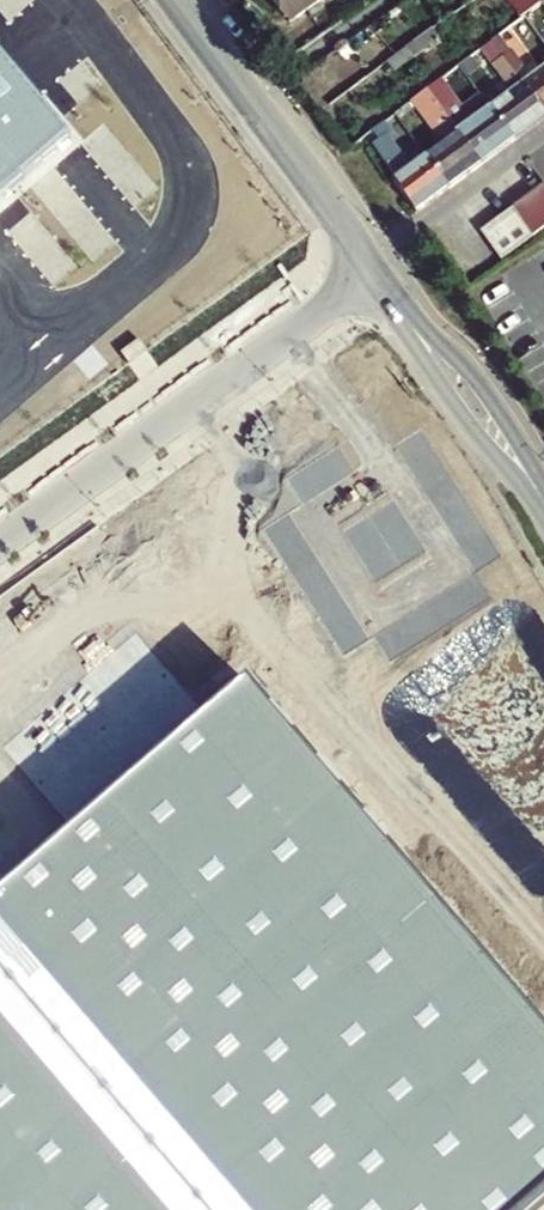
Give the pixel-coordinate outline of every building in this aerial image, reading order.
[(291,22),(322,0),(275,0),(291,22)] [(128,7),(100,31),(167,110),(195,87),(128,7)] [(528,67),(502,32),(494,38),(505,54),(519,73),(528,67)] [(543,121),(543,108),(527,85),(527,84),(519,73),(505,54),(496,61),(518,91),(495,107),(518,140),(519,140),(543,121)] [(73,142),(0,57),(0,204),(73,142)] [(527,85),(543,108),(543,72),(527,85)] [(429,87),(461,132),(485,164),(519,140),(518,140),(495,107),(490,100),(464,119),(437,81),(429,87)] [(485,164),(461,132),(429,87),(421,93),(454,138),(431,155),(454,188),(485,164)] [(420,213),(454,188),(431,155),(412,169),(392,141),(379,150),(400,178),(398,180),(420,213)] [(512,206),(533,240),(543,232),(543,219),(528,197),(512,206)] [(502,265),(533,240),(512,206),(479,229),(502,265)] [(543,1190),(543,1041),(242,691),(0,900),(0,1209),(521,1209),(543,1190)]
